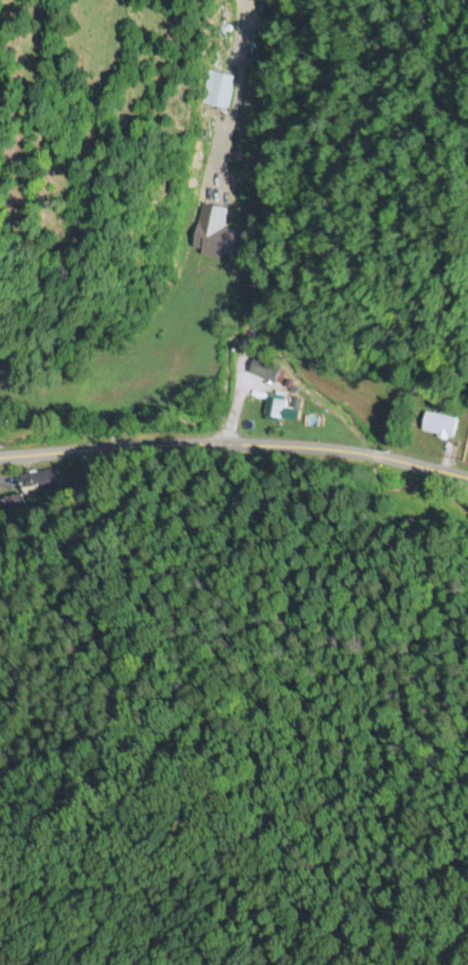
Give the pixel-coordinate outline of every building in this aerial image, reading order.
[(206,234),(224,239),(233,204),(206,197),(202,212),(212,215),(206,234)] [(286,367),(252,355),(247,372),(280,383),(286,367)] [(265,396),(265,420),(298,420),(298,407),(284,407),(284,396),(265,396)] [(456,416),(425,410),(421,428),(451,435),(456,416)]
